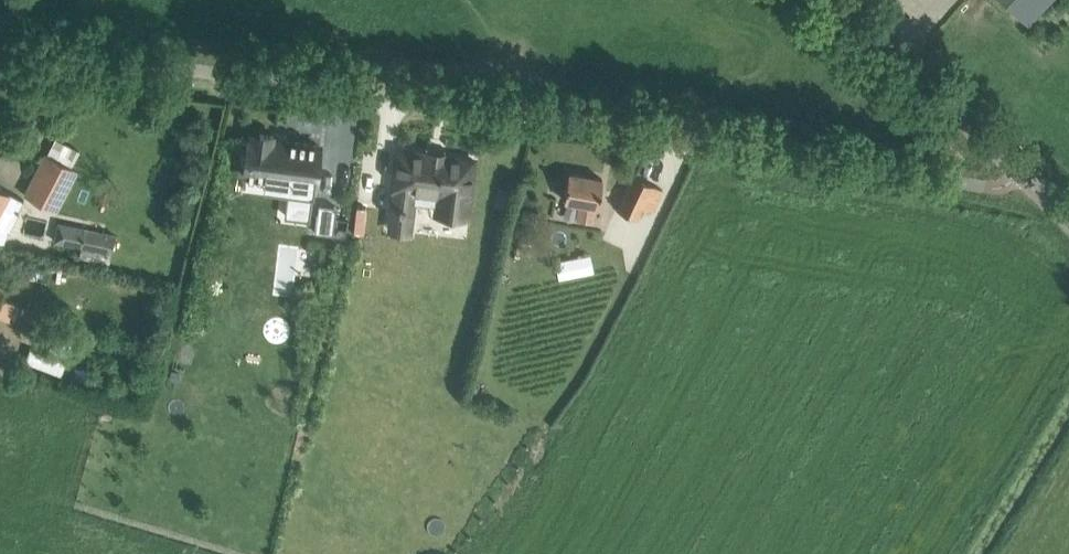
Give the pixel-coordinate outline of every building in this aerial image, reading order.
[(1028,23),(1050,0),(1003,0),(1028,23)] [(289,174),(286,198),(310,201),(308,220),(310,220),(314,184),(319,145),(273,139),(274,135),(249,132),(244,175),(266,178),(267,171),(289,174)] [(392,210),(412,213),(415,191),(438,194),(436,211),(467,215),(474,159),(398,150),(393,188),(395,188),(392,210)] [(47,153),(25,195),(55,210),(76,169),(47,153)] [(577,219),(592,221),(595,205),(598,205),(602,178),(569,173),(564,200),(580,202),(577,219)] [(653,209),(662,189),(633,175),(624,195),(617,209),(638,218),(643,208),(651,212),(653,209)] [(3,241),(17,212),(24,200),(8,192),(9,191),(2,187),(0,186),(0,241),(3,241)] [(499,186),(494,204),(508,208),(513,190),(499,186)] [(333,218),(317,216),(315,231),(333,234),(336,206),(334,206),(333,218)] [(80,243),(79,255),(110,257),(112,224),(55,220),(54,242),(80,243)]
